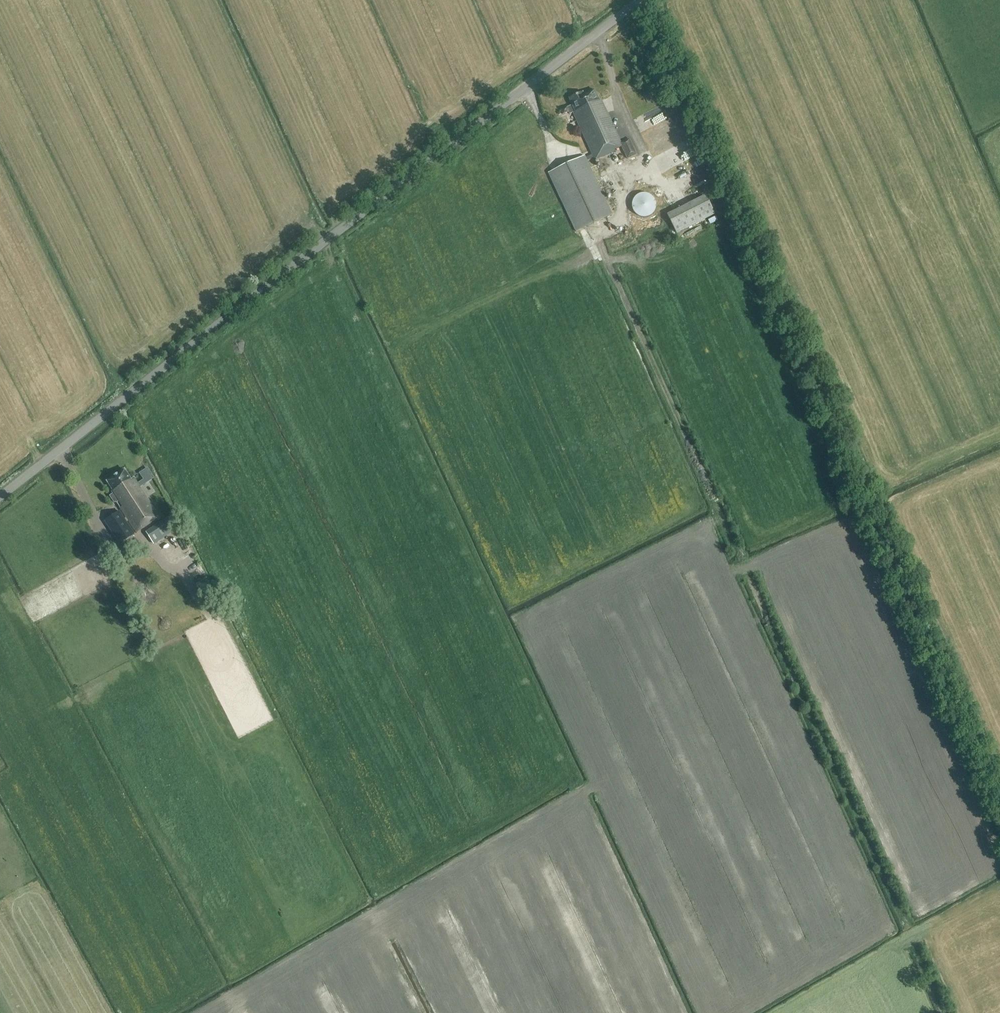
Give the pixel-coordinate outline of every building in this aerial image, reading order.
[(599,101),(594,91),(584,95),(583,93),(569,99),(572,106),(561,110),(563,115),(568,112),(569,114),(573,113),(593,155),(585,158),(584,156),(548,173),(576,232),(598,221),(600,225),(605,223),(604,219),(612,215),(587,162),(594,158),(595,160),(615,151),(614,150),(622,147),(627,159),(636,155),(629,139),(620,143),(601,100),(599,101)] [(660,107),(644,113),(647,122),(664,116),(660,107)] [(687,145),(661,157),(666,166),(692,154),(687,145)] [(703,166),(691,171),(696,183),(708,177),(703,166)] [(646,218),(649,217),(652,215),(654,212),(656,208),(656,205),(655,201),(654,199),(652,197),(650,195),(647,194),(644,194),(641,194),(638,195),(636,197),(634,199),(633,201),(632,205),(632,208),(633,211),(634,212),(636,215),(639,217),(642,218),(646,218)] [(677,235),(715,215),(706,196),(667,216),(677,235)] [(143,480),(152,474),(148,468),(139,474),(143,480)] [(131,480),(125,470),(107,482),(113,492),(112,492),(113,495),(110,497),(115,503),(116,502),(127,518),(125,520),(120,512),(105,522),(120,544),(134,534),(126,523),(129,521),(134,530),(157,514),(134,478),(131,480)] [(154,545),(179,529),(171,516),(146,533),(154,545)] [(172,579),(165,567),(153,575),(160,587),(172,579)]
